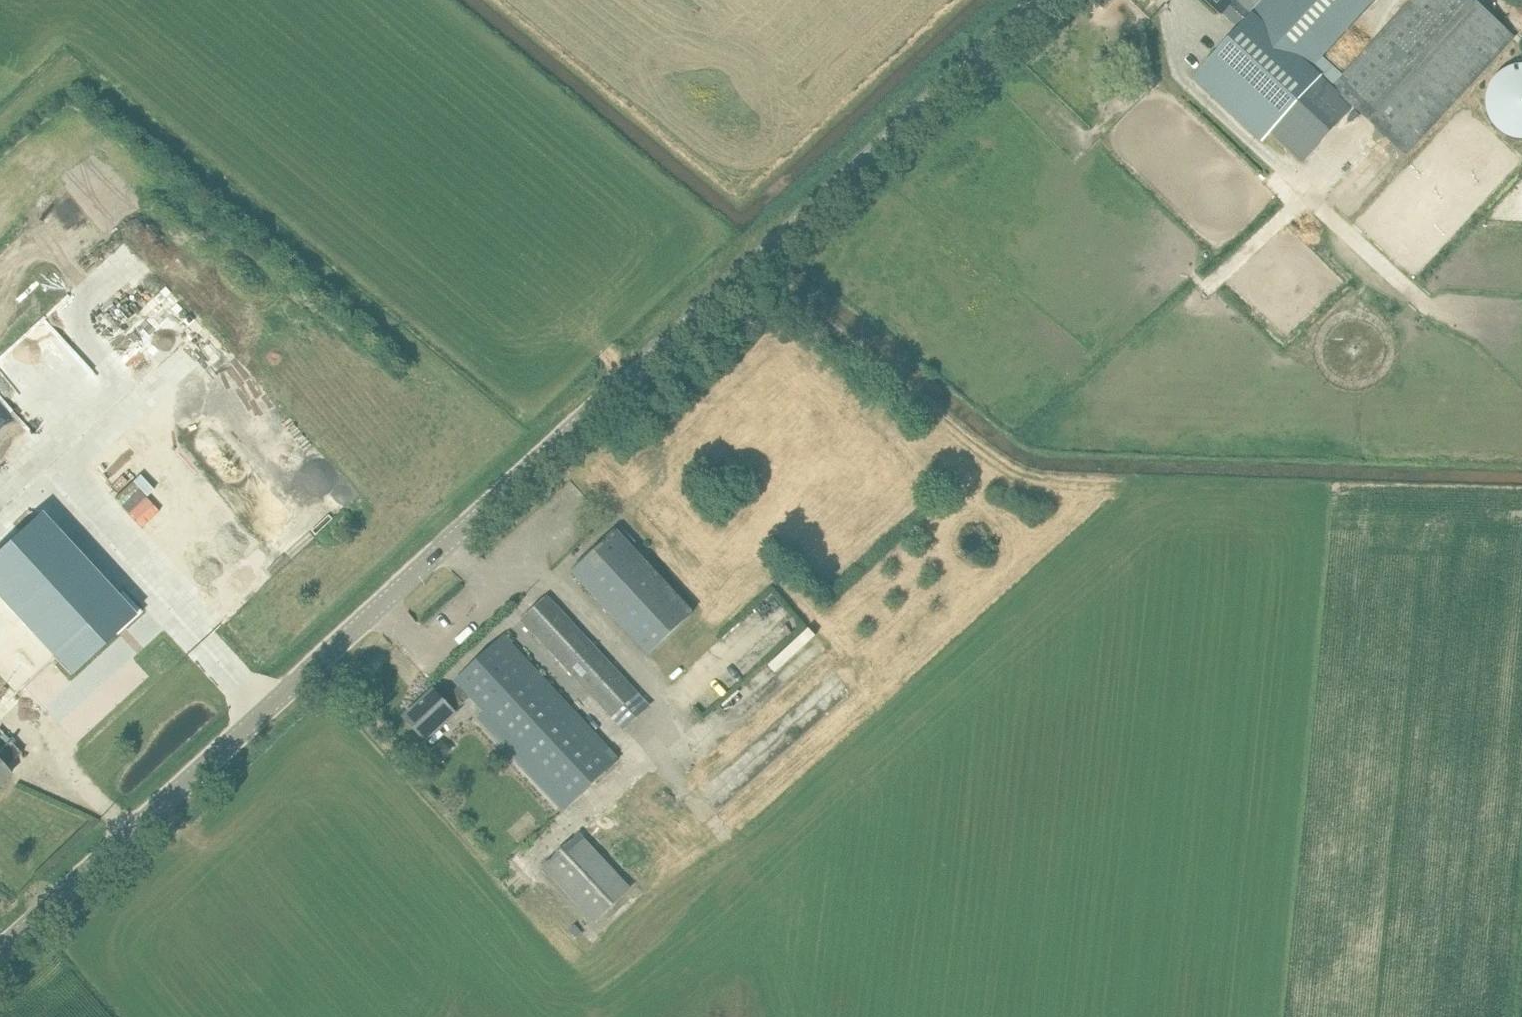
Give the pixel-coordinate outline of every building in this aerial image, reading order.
[(1253,13),(1239,0),(1209,0),(1223,13),(1225,10),(1241,25),(1194,76),(1264,140),(1271,132),(1302,161),(1352,106),(1406,155),(1514,36),(1475,0),(1410,0),(1343,74),(1321,55),(1371,0),(1264,0),(1253,13)] [(1520,63),(1518,63),(1514,64),(1509,66),(1505,67),(1503,69),(1501,70),(1498,73),(1495,75),(1494,76),(1493,77),(1491,81),(1489,84),(1488,87),(1487,89),(1486,92),(1486,94),(1485,98),(1485,101),(1485,103),(1486,106),(1486,109),(1487,111),(1487,114),(1489,117),(1490,120),(1492,122),(1494,125),(1496,127),(1498,129),(1500,131),(1502,132),(1505,134),(1510,136),(1513,137),(1515,138),(1519,138),(1521,139),(1521,63),(1520,63)] [(0,552),(0,594),(72,676),(142,614),(50,508),(0,552)] [(692,611),(631,545),(617,530),(573,571),(648,652),(692,611)] [(636,692),(560,610),(547,596),(522,618),(612,715),(636,692)] [(808,629),(770,663),(788,682),(825,649),(808,629)] [(619,758),(518,649),(505,635),(455,681),(459,684),(443,699),(434,690),(405,717),(426,740),(455,712),(454,711),(470,695),(570,803),(619,758)] [(20,753),(10,742),(0,752),(0,784),(10,775),(4,768),(20,753)] [(631,887),(579,833),(542,868),(594,922),(631,887)] [(575,924),(569,929),(577,938),(583,933),(575,924)]
